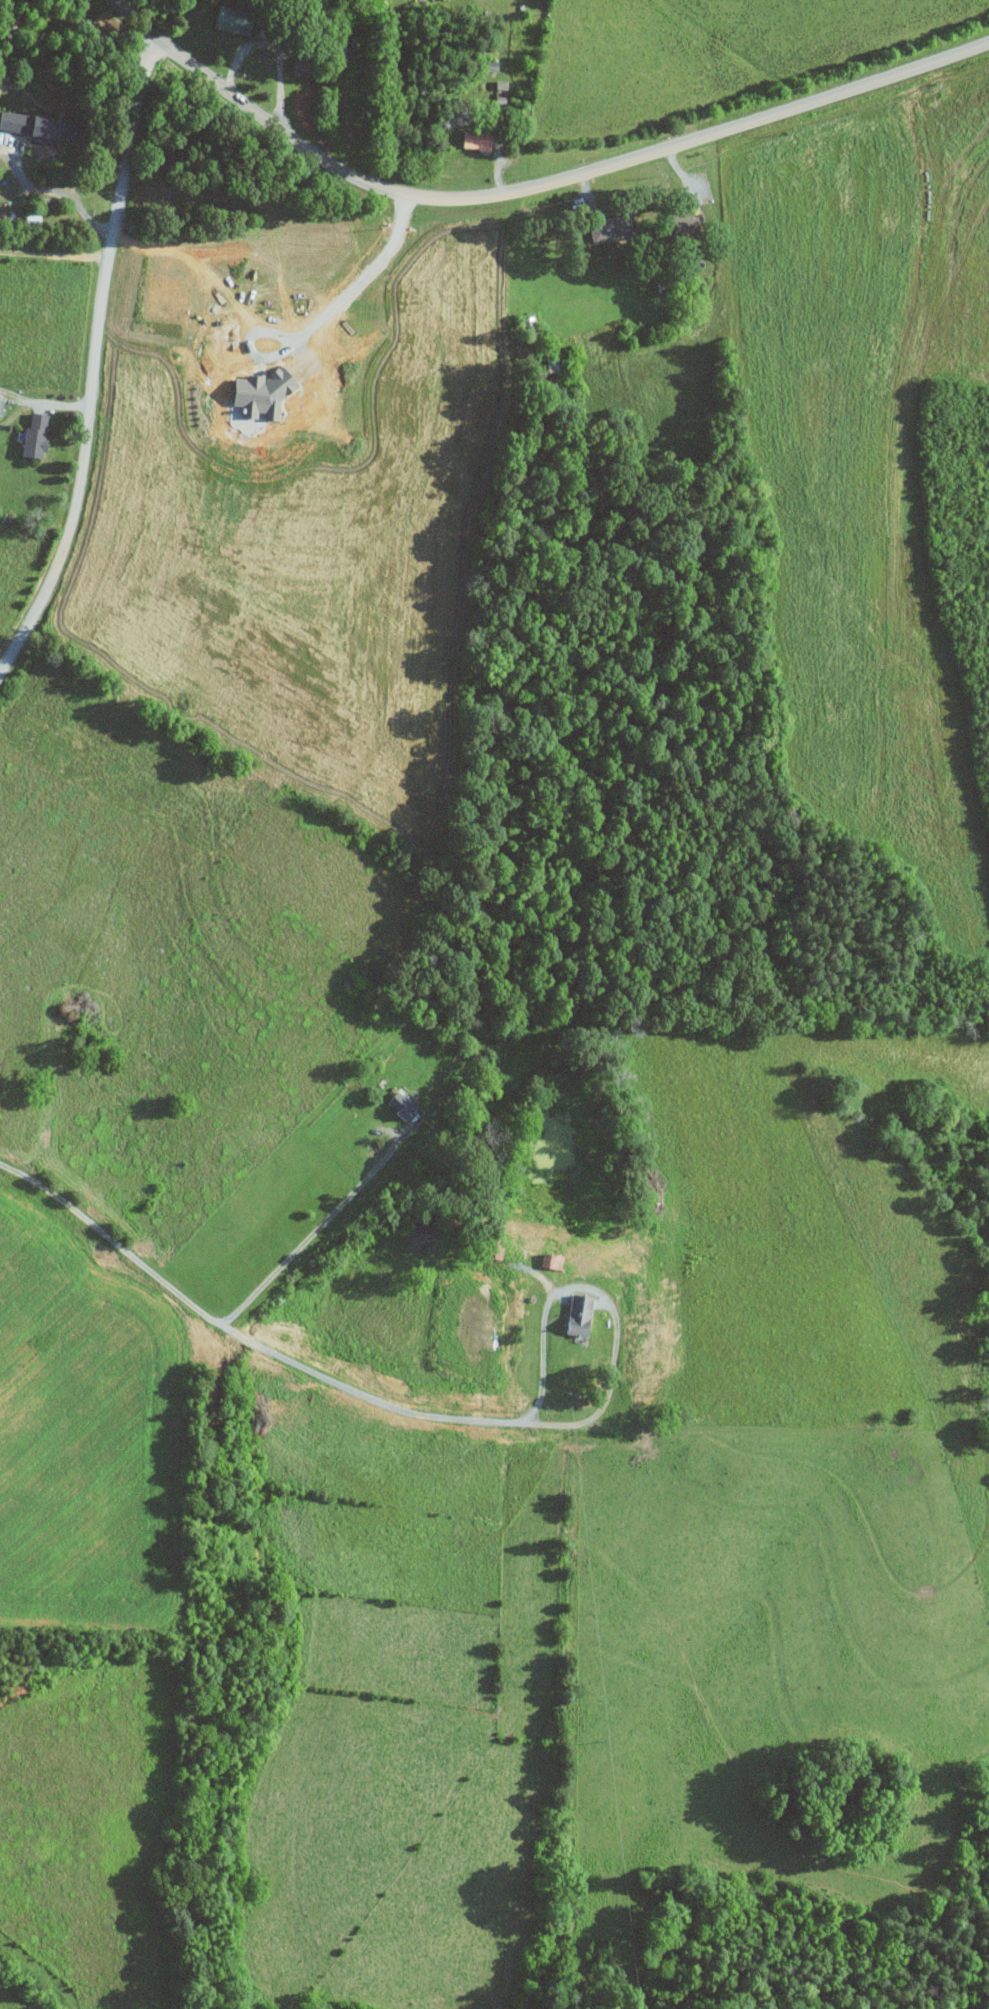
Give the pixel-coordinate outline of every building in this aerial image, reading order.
[(252,34),(256,13),(222,6),(217,27),(252,34)] [(1,127),(33,132),(32,140),(66,145),(70,119),(4,108),(1,127)] [(495,149),(496,130),(467,128),(466,148),(495,149)] [(637,235),(633,216),(593,224),(597,244),(637,235)] [(239,377),(236,404),(247,405),(246,416),(264,418),(264,417),(282,419),(285,394),(299,395),(302,374),(252,368),(250,379),(239,377)] [(25,455),(46,458),(53,413),(31,410),(25,455)] [(421,1108),(399,1089),(389,1101),(410,1120),(421,1108)] [(590,1296),(575,1294),(569,1333),(592,1336),(595,1308),(588,1307),(590,1296)]
